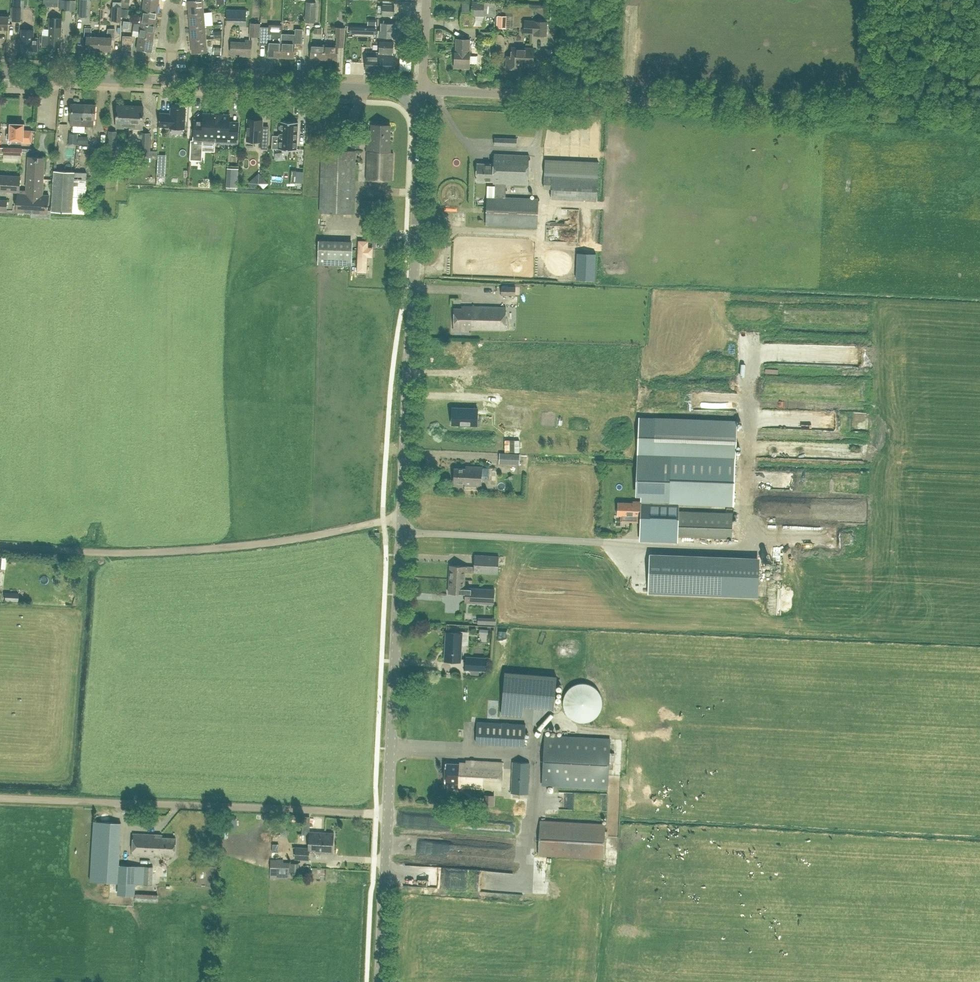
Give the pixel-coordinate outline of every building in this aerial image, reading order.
[(71,0),(60,0),(59,9),(71,10),(71,0)] [(79,16),(87,17),(87,3),(87,0),(79,0),(79,16)] [(158,12),(159,0),(144,0),(143,10),(158,12)] [(204,12),(203,0),(188,0),(189,14),(204,12)] [(461,12),(460,23),(462,23),(462,27),(471,27),(471,16),(472,16),(472,15),(484,16),(484,15),(496,15),(496,2),(484,1),(472,1),(472,13),(469,13),(469,12),(462,12),(461,12)] [(383,5),(383,15),(394,16),(394,5),(383,5)] [(550,19),(557,20),(558,5),(550,5),(550,19)] [(21,6),(14,6),(13,21),(21,21),(21,6)] [(141,23),(156,25),(158,12),(143,10),(141,23)] [(190,27),(205,26),(204,12),(189,14),(190,27)] [(76,13),(72,15),(75,24),(80,23),(76,13)] [(8,29),(9,15),(0,15),(0,29),(8,29)] [(506,28),(506,15),(497,15),(497,27),(506,28)] [(43,44),(48,45),(60,46),(62,18),(50,17),(49,35),(43,35),(43,44)] [(534,32),(534,34),(546,35),(547,21),(525,20),(524,32),(534,32)] [(259,37),(260,23),(250,22),(249,36),(259,37)] [(139,36),(154,38),(156,25),(141,23),(139,36)] [(378,38),(381,38),(400,38),(401,24),(381,24),(381,31),(379,31),(378,38)] [(339,43),(346,44),(348,26),(341,25),(339,43)] [(191,40),(206,39),(205,26),(190,27),(191,40)] [(280,57),(282,33),(269,32),(269,27),(260,26),(260,41),(267,41),(267,57),(280,57)] [(98,49),(99,37),(92,36),(90,28),(84,27),(84,36),(86,36),(86,49),(98,49)] [(99,37),(98,49),(111,50),(112,37),(115,38),(115,28),(108,28),(107,37),(99,37)] [(282,33),(280,57),(294,58),(295,43),(302,43),(303,29),(295,28),(295,34),(282,33)] [(17,42),(17,52),(32,53),(33,30),(22,29),(21,42),(17,42)] [(496,46),(501,47),(504,43),(505,38),(502,34),(497,34),(496,46)] [(123,35),(122,49),(131,50),(133,36),(123,35)] [(154,38),(139,36),(137,49),(152,51),(154,38)] [(215,55),(223,55),(224,39),(216,38),(215,55)] [(456,38),(456,52),(455,52),(454,63),(454,68),(469,68),(469,63),(470,38),(456,38)] [(206,39),(191,40),(192,53),(207,52),(206,39)] [(245,53),(245,56),(251,56),(252,40),(245,40),(245,42),(231,41),(231,53),(245,53)] [(379,41),(379,52),(380,52),(379,71),(392,72),(393,55),(393,42),(379,41)] [(324,60),(324,44),(311,44),(310,59),(324,60)] [(324,44),(324,60),(337,60),(338,45),(324,44)] [(491,56),(490,47),(477,48),(477,56),(491,56)] [(512,47),(511,55),(507,55),(506,68),(509,68),(510,69),(515,69),(516,68),(524,68),(524,65),(533,66),(534,48),(512,47)] [(380,52),(379,52),(367,51),(366,71),(379,71),(380,52)] [(356,75),(356,65),(348,65),(348,75),(356,75)] [(84,118),(85,103),(71,103),(70,118),(71,118),(70,124),(74,124),(73,131),(79,131),(79,125),(79,123),(82,123),(83,118),(84,118)] [(79,125),(79,131),(84,131),(85,126),(94,126),(94,119),(95,119),(96,104),(85,103),(84,118),(83,118),(82,123),(79,123),(79,125)] [(129,125),(130,105),(117,105),(116,127),(124,127),(124,125),(129,125)] [(130,105),(129,125),(135,125),(135,127),(143,128),(143,106),(130,105)] [(170,128),(184,128),(185,107),(171,107),(171,115),(167,114),(160,113),(159,126),(170,126),(170,128)] [(193,140),(215,141),(217,113),(210,113),(210,114),(204,113),(203,124),(194,124),(195,120),(194,120),(193,140)] [(223,113),(217,113),(215,141),(237,143),(238,122),(238,126),(229,126),(229,115),(223,114),(223,113)] [(261,136),(262,125),(262,119),(257,119),(258,118),(251,117),(251,119),(246,119),(245,140),(261,141),(261,148),(266,148),(267,136),(261,136)] [(272,135),(271,148),(296,149),(298,122),(280,121),(279,135),(272,135)] [(10,139),(22,139),(22,142),(31,142),(32,130),(23,130),(24,124),(11,123),(10,133),(7,133),(7,138),(10,138),(10,139)] [(390,125),(371,124),(371,139),(367,139),(366,179),(392,180),(393,152),(391,151),(391,143),(390,143),(390,125)] [(108,130),(108,147),(107,164),(115,164),(116,148),(117,131),(108,130)] [(137,148),(136,161),(136,165),(148,165),(148,161),(150,132),(141,132),(141,149),(137,148)] [(73,144),(90,143),(90,135),(73,137),(73,144)] [(360,147),(360,136),(352,135),(351,146),(360,147)] [(494,145),(510,146),(517,146),(517,138),(510,138),(494,137),(494,145)] [(322,149),(320,211),(354,212),(356,150),(322,149)] [(505,197),(506,183),(528,184),(529,155),(494,153),(494,163),(477,163),(476,180),(493,180),(493,182),(495,182),(494,196),(487,196),(486,224),(537,226),(538,198),(505,197)] [(28,156),(26,190),(19,189),(18,191),(17,211),(48,212),(49,194),(42,194),(44,157),(28,156)] [(545,159),(544,174),(544,189),(551,189),(551,198),(596,200),(598,176),(598,162),(545,159)] [(72,212),(74,171),(54,170),(52,211),(72,212)] [(74,171),(72,212),(84,213),(86,172),(74,171)] [(205,173),(204,185),(212,185),(212,174),(205,173)] [(18,191),(19,189),(20,176),(0,175),(0,190),(18,191)] [(458,202),(462,193),(454,190),(450,198),(458,202)] [(318,240),(317,264),(352,265),(353,241),(318,240)] [(367,247),(367,241),(359,241),(358,271),(366,271),(367,256),(372,256),(372,248),(367,247)] [(577,252),(575,277),(575,279),(595,280),(597,253),(577,252)] [(515,295),(516,286),(501,286),(501,294),(515,295)] [(454,308),(454,329),(505,330),(506,307),(467,306),(466,308),(462,307),(462,308),(454,308)] [(627,362),(634,369),(642,362),(635,354),(627,362)] [(453,407),(452,424),(477,425),(477,408),(453,407)] [(617,502),(617,515),(621,516),(621,521),(632,521),(632,518),(640,518),(640,539),(677,541),(677,536),(732,538),(733,513),(677,511),(677,508),(669,508),(669,502),(733,505),(736,422),(639,418),(636,490),(640,495),(640,501),(632,501),(632,503),(617,502)] [(500,452),(499,463),(519,464),(520,454),(500,452)] [(465,482),(465,484),(482,485),(483,466),(466,465),(466,468),(454,467),(454,481),(465,482)] [(760,548),(701,550),(701,569),(761,568),(760,548)] [(449,578),(465,579),(465,571),(497,573),(498,556),(475,554),(474,566),(450,565),(449,578)] [(649,554),(648,593),(668,593),(670,560),(670,555),(649,554)] [(473,586),(473,587),(464,587),(465,579),(449,578),(448,592),(464,593),(463,600),(493,602),(494,588),(473,586)] [(4,600),(17,601),(17,592),(4,592),(4,600)] [(445,660),(460,661),(462,632),(446,631),(445,660)] [(471,669),(479,670),(485,670),(486,657),(466,656),(465,669),(471,669)] [(552,701),(551,674),(503,675),(504,717),(522,716),(522,702),(552,701)] [(602,704),(602,702),(602,700),(602,698),(601,696),(601,694),(600,692),(598,690),(597,688),(596,687),(594,686),(592,685),(590,684),(589,683),(588,683),(586,682),(584,682),(582,682),(580,682),(578,683),(576,683),(574,684),(573,685),(571,686),(570,687),(568,688),(567,690),(566,691),(565,693),(564,695),(563,697),(563,699),(563,701),(563,703),(563,705),(563,707),(564,709),(565,710),(566,712),(567,713),(568,715),(569,716),(571,718),(572,718),(574,719),(575,720),(577,721),(580,721),(582,722),(584,722),(586,721),(587,721),(590,720),(591,720),(593,719),(594,718),(595,717),(597,715),(598,714),(599,712),(600,711),(601,709),(602,706),(602,704)] [(524,746),(525,723),(477,721),(476,743),(524,746)] [(608,788),(610,739),(545,735),(542,784),(608,788)] [(501,788),(502,762),(466,760),(465,763),(446,762),(445,782),(459,783),(459,786),(501,788)] [(528,793),(530,762),(512,761),(510,792),(528,793)] [(488,800),(494,801),(496,792),(489,791),(488,800)] [(155,825),(156,815),(137,814),(137,824),(155,825)] [(145,875),(145,866),(118,864),(121,823),(94,821),(90,880),(118,882),(117,894),(135,896),(135,883),(144,884),(145,875)] [(540,822),(538,854),(603,858),(605,825),(540,822)] [(333,832),(309,831),(310,823),(304,823),(304,834),(309,834),(308,847),(295,847),(295,859),(309,859),(309,852),(332,853),(333,832)] [(159,854),(173,855),(174,838),(160,837),(160,835),(134,833),(133,854),(159,856),(159,854)] [(481,858),(482,850),(479,850),(479,845),(471,844),(470,858),(481,858)] [(288,874),(288,864),(283,863),(283,859),(277,859),(277,873),(288,874)] [(313,860),(313,871),(327,871),(327,860),(313,860)] [(289,862),(289,871),(298,872),(299,863),(289,862)] [(514,875),(514,870),(472,868),(471,888),(498,889),(499,880),(506,881),(506,875),(514,875)]
